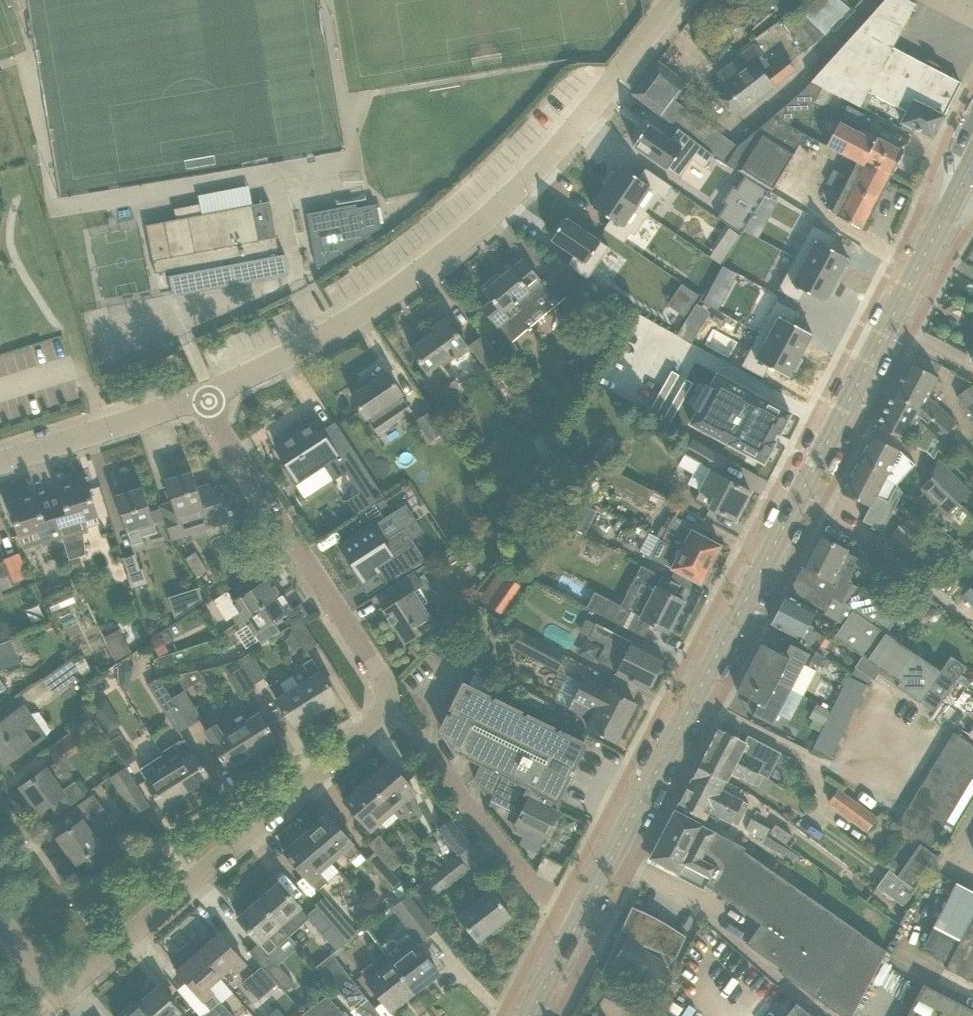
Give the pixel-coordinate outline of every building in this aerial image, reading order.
[(916,4),(909,0),(884,0),(810,81),(822,87),(833,92),(861,107),(868,92),(882,99),(888,87),(943,116),(960,82),(892,47),(916,4)] [(825,33),(804,12),(802,9),(783,24),(804,51),(825,33)] [(784,56),(771,67),(753,45),(739,56),(746,65),(745,66),(765,92),(794,69),(784,56)] [(657,62),(633,93),(660,114),(680,130),(699,144),(716,157),(719,159),(736,145),(672,98),(684,83),(657,62)] [(725,81),(714,88),(735,115),(736,114),(765,92),(745,66),(725,81)] [(804,121),(814,101),(822,87),(810,81),(799,93),(781,109),(804,121)] [(826,107),(833,92),(822,87),(814,101),(826,107)] [(932,138),(943,116),(888,87),(882,99),(907,112),(902,122),(932,138)] [(736,145),(719,159),(727,163),(731,166),(745,174),(759,183),(771,192),(805,134),(772,116),(737,146),(736,145)] [(860,152),(868,136),(839,121),(826,145),(841,153),(856,161),(857,162),(860,156),(862,153),(860,152)] [(640,130),(632,141),(635,143),(633,145),(680,177),(692,159),(704,167),(712,156),(678,129),(671,139),(648,124),(642,131),(640,130)] [(879,138),(877,141),(868,136),(860,152),(862,153),(860,156),(867,160),(868,160),(892,172),(904,151),(879,138)] [(867,160),(860,156),(857,162),(856,161),(844,184),(876,200),(890,172),(892,173),(892,172),(868,160),(867,160)] [(612,171),(604,182),(606,184),(606,185),(648,215),(649,214),(645,211),(657,193),(664,198),(672,186),(645,168),(638,178),(620,165),(614,173),(612,171)] [(844,184),(829,212),(861,229),(876,200),(844,184)] [(606,185),(592,206),(610,219),(604,229),(624,242),(631,232),(634,235),(648,215),(606,185)] [(285,253),(280,254),(270,201),(200,214),(198,205),(175,209),(177,220),(147,226),(156,273),(168,270),(173,295),(289,274),(285,253)] [(356,205),(307,214),(314,251),(318,250),(321,265),(317,268),(317,269),(381,228),(377,205),(357,208),(356,205)] [(753,215),(743,229),(758,237),(766,222),(753,215)] [(566,217),(551,239),(574,254),(567,264),(587,278),(609,246),(566,217)] [(813,225),(796,256),(836,280),(848,258),(828,247),(834,236),(813,225)] [(796,256),(778,290),(799,301),(805,291),(825,301),(829,293),(832,294),(839,282),(836,281),(836,280),(796,256)] [(547,289),(536,275),(523,260),(511,270),(508,266),(484,286),(486,289),(484,291),(493,301),(483,309),(497,326),(488,334),(507,358),(518,349),(512,342),(528,328),(522,321),(542,305),(536,298),(547,289)] [(588,312),(603,291),(574,270),(559,291),(566,296),(588,312)] [(662,277),(643,315),(713,350),(706,366),(749,387),(753,378),(717,360),(732,331),(747,339),(758,317),(742,309),(738,315),(662,277)] [(263,294),(279,291),(277,278),(260,281),(263,294)] [(777,300),(759,332),(800,356),(812,333),(792,322),(798,312),(777,300)] [(470,350),(458,335),(446,319),(433,328),(436,332),(411,350),(427,372),(421,376),(440,403),(462,388),(455,380),(453,381),(442,365),(452,358),(454,361),(470,350)] [(759,332),(741,365),(763,377),(768,366),(789,377),(793,369),(795,371),(802,359),(799,357),(800,356),(759,332)] [(486,371),(502,359),(484,334),(468,346),(486,371)] [(938,377),(909,362),(892,394),(920,408),(947,431),(956,421),(927,396),(938,377)] [(655,417),(679,375),(672,371),(648,413),(655,417)] [(412,410),(398,389),(387,372),(352,396),(378,435),(412,410)] [(698,410),(691,423),(726,442),(726,441),(729,442),(729,443),(764,462),(766,458),(771,460),(777,449),(773,446),(775,441),(773,440),(777,433),(779,434),(782,429),(786,432),(792,420),(788,418),(790,413),(755,394),(755,395),(752,394),(752,393),(717,374),(710,387),(706,385),(694,407),(698,410)] [(686,379),(662,420),(669,424),(693,382),(686,379)] [(955,397),(972,421),(972,384),(955,397)] [(920,408),(892,394),(876,425),(905,440),(911,427),(921,432),(915,445),(927,451),(933,438),(941,442),(947,431),(920,408)] [(430,443),(444,432),(429,411),(414,421),(430,443)] [(315,422),(276,447),(286,463),(288,465),(287,466),(284,468),(294,484),(295,483),(322,466),(322,465),(322,466),(323,465),(331,476),(333,480),(335,480),(334,479),(345,472),(359,493),(348,500),(347,499),(346,500),(357,516),(381,499),(385,497),(335,421),(321,431),(315,422)] [(871,435),(859,459),(888,474),(885,479),(896,485),(898,486),(917,466),(898,449),(889,444),(871,435)] [(721,454),(688,436),(688,437),(692,439),(684,453),(709,469),(697,489),(701,491),(695,501),(709,509),(710,507),(735,520),(750,491),(718,475),(727,458),(721,454)] [(601,445),(595,456),(606,462),(612,451),(601,445)] [(858,461),(842,492),(860,501),(870,506),(862,520),(877,528),(892,500),(889,499),(896,485),(885,479),(888,474),(859,459),(858,461)] [(959,503),(970,492),(937,459),(926,469),(959,503)] [(646,505),(653,491),(598,461),(590,475),(646,505)] [(945,517),(959,503),(926,469),(925,471),(931,477),(917,490),(945,517)] [(200,519),(203,531),(227,523),(230,516),(209,485),(197,489),(192,473),(166,481),(172,502),(161,505),(165,521),(171,540),(172,540),(184,537),(180,525),(200,519)] [(97,517),(91,498),(85,479),(59,487),(63,501),(51,505),(63,541),(69,560),(70,559),(79,557),(85,554),(83,534),(88,532),(85,522),(97,517)] [(150,512),(149,507),(143,488),(116,497),(134,553),(146,549),(140,528),(165,521),(161,505),(158,506),(159,509),(150,512)] [(51,505),(40,509),(36,495),(10,503),(21,537),(37,531),(43,548),(63,541),(51,505)] [(586,533),(598,510),(572,497),(560,519),(586,533)] [(695,527),(677,518),(673,516),(667,529),(662,526),(656,536),(711,564),(721,545),(693,531),(695,527)] [(372,524),(340,545),(363,580),(374,573),(382,586),(425,559),(404,527),(383,541),(372,524)] [(848,550),(836,544),(819,535),(802,566),(803,566),(801,571),(800,570),(799,572),(886,632),(898,615),(884,608),(885,606),(870,598),(872,595),(847,582),(859,558),(846,552),(848,550)] [(701,584),(711,564),(656,536),(656,537),(660,539),(651,558),(701,584)] [(208,568),(207,569),(195,552),(185,559),(211,596),(223,589),(208,568)] [(12,583),(28,577),(19,553),(3,559),(12,583)] [(143,569),(140,570),(135,554),(122,558),(132,588),(147,583),(143,569)] [(79,557),(70,559),(74,570),(82,567),(79,557)] [(594,591),(586,607),(600,615),(623,627),(644,637),(652,622),(668,630),(683,601),(672,596),(677,585),(678,584),(640,565),(620,605),(608,599),(594,591)] [(427,580),(423,583),(415,570),(388,587),(397,600),(382,610),(404,644),(421,633),(416,626),(431,616),(423,604),(436,595),(427,580)] [(886,633),(886,632),(799,572),(798,575),(800,576),(792,591),(790,590),(789,592),(826,610),(824,613),(842,626),(834,636),(862,656),(854,667),(856,668),(853,672),(868,682),(871,678),(874,680),(878,674),(919,702),(941,671),(886,633)] [(236,624),(281,595),(269,577),(232,602),(239,612),(232,617),(236,624)] [(502,613),(522,587),(509,577),(489,603),(502,613)] [(198,589),(187,592),(192,608),(202,601),(198,589)] [(49,598),(53,610),(77,601),(73,590),(49,598)] [(274,622),(291,610),(281,595),(236,624),(240,630),(247,625),(261,645),(281,631),(274,622)] [(816,610),(805,604),(787,595),(772,624),(800,639),(798,641),(816,650),(815,653),(824,658),(827,651),(824,650),(828,641),(824,639),(825,637),(811,630),(813,627),(809,625),(816,610)] [(317,644),(302,619),(302,618),(289,626),(304,651),(317,644)] [(636,643),(597,622),(590,636),(605,644),(597,660),(618,670),(617,673),(647,689),(649,686),(652,685),(656,675),(656,672),(663,657),(636,643)] [(106,635),(116,658),(132,651),(122,628),(106,635)] [(559,669),(566,655),(519,631),(510,648),(554,670),(555,667),(559,669)] [(25,651),(20,636),(11,639),(0,643),(0,670),(20,662),(17,654),(25,651)] [(762,643),(750,667),(792,689),(811,654),(808,652),(790,643),(784,655),(762,643)] [(254,684),(266,676),(251,652),(238,660),(254,684)] [(128,656),(118,663),(119,682),(123,688),(126,670),(133,666),(128,656)] [(168,656),(155,660),(159,676),(173,672),(168,656)] [(951,657),(941,671),(956,682),(966,689),(970,682),(960,675),(966,667),(951,657)] [(81,675),(74,662),(71,658),(42,679),(54,695),(81,675)] [(252,685),(254,684),(238,660),(223,665),(244,696),(255,689),(252,685)] [(320,671),(319,672),(311,660),(303,665),(310,676),(298,684),(317,714),(338,700),(320,671)] [(750,667),(737,691),(759,703),(753,715),(771,724),(773,725),(781,710),(792,689),(750,667)] [(941,671),(919,702),(934,713),(956,682),(941,671)] [(159,676),(147,684),(154,694),(166,687),(159,676)] [(861,695),(866,685),(848,676),(843,686),(861,695)] [(615,742),(635,703),(585,677),(569,707),(593,719),(588,728),(615,742)] [(298,684),(284,692),(277,681),(268,687),(294,728),(317,714),(298,684)] [(584,744),(481,693),(464,685),(441,731),(454,748),(481,762),(528,785),(555,798),(557,799),(584,744)] [(856,705),(861,695),(843,686),(838,697),(856,705)] [(190,726),(202,718),(185,690),(173,698),(190,726)] [(170,694),(158,701),(178,734),(190,726),(173,698),(172,698),(170,694)] [(851,716),(856,705),(838,697),(833,707),(851,716)] [(259,712),(258,713),(252,703),(229,716),(237,729),(252,754),(276,739),(259,712)] [(46,735),(25,705),(0,723),(0,756),(5,763),(46,735)] [(846,726),(851,716),(833,707),(828,717),(846,726)] [(252,754),(237,729),(229,716),(205,730),(228,769),(252,754)] [(841,736),(846,726),(828,717),(823,727),(841,736)] [(55,761),(97,731),(89,718),(46,749),(55,761)] [(719,727),(709,746),(763,774),(768,777),(781,752),(748,735),(745,741),(736,737),(719,727)] [(836,746),(841,736),(823,727),(818,737),(836,746)] [(972,777),(972,745),(953,733),(897,825),(931,846),(972,777)] [(120,734),(109,741),(117,753),(125,766),(137,759),(120,734)] [(831,757),(836,746),(818,737),(813,748),(831,757)] [(194,753),(193,753),(185,739),(163,752),(162,751),(161,752),(188,796),(201,788),(200,786),(211,780),(194,753)] [(768,777),(763,774),(709,746),(699,765),(728,781),(731,774),(767,792),(772,781),(768,779),(769,778),(768,777)] [(174,805),(188,796),(161,752),(162,755),(139,769),(147,782),(146,782),(163,809),(173,803),(174,805)] [(393,811),(415,792),(389,762),(367,781),(393,811)] [(482,789),(493,795),(481,762),(474,777),(482,789)] [(727,782),(728,781),(699,765),(688,785),(737,811),(743,814),(748,803),(721,790),(725,781),(727,782)] [(75,781),(64,789),(48,767),(21,786),(30,799),(29,804),(33,810),(38,810),(40,812),(50,805),(57,815),(85,795),(75,781)] [(134,815),(150,805),(125,767),(103,782),(106,786),(113,782),(134,815)] [(371,830),(393,811),(367,781),(344,800),(371,830)] [(528,785),(497,788),(526,803),(520,815),(517,822),(528,828),(523,838),(520,844),(536,852),(544,836),(546,836),(558,812),(551,808),(555,798),(528,785)] [(743,814),(737,811),(688,785),(678,805),(706,820),(710,813),(737,827),(743,814)] [(866,830),(876,817),(839,790),(829,803),(866,830)] [(92,833),(111,819),(93,794),(69,811),(78,823),(58,837),(67,850),(64,852),(73,864),(76,862),(77,864),(101,846),(92,833)] [(693,820),(675,811),(651,858),(706,886),(761,924),(747,944),(782,969),(780,972),(797,984),(842,1015),(851,1015),(886,952),(744,851),(745,849),(693,820)] [(351,862),(361,854),(327,815),(306,833),(331,862),(342,852),(351,862)] [(458,854),(471,844),(451,819),(438,829),(458,854)] [(770,829),(769,828),(751,819),(745,831),(763,840),(766,835),(768,833),(770,829)] [(785,844),(791,836),(775,825),(771,830),(770,829),(768,833),(785,844)] [(320,871),(331,862),(306,833),(284,852),(318,891),(328,881),(320,871)] [(393,871),(402,863),(378,834),(369,843),(393,871)] [(392,872),(393,871),(369,843),(368,844),(374,852),(364,861),(389,892),(401,882),(392,872)] [(915,888),(937,855),(921,844),(898,876),(915,888)] [(435,894),(469,867),(459,855),(425,882),(435,894)] [(915,889),(910,885),(889,870),(876,888),(902,906),(915,889)] [(921,950),(948,964),(946,967),(972,982),(972,891),(956,882),(921,950)] [(299,908),(300,907),(279,883),(259,900),(290,935),(308,919),(299,908)] [(477,941),(511,915),(491,890),(457,916),(477,941)] [(408,895),(397,904),(416,928),(410,933),(418,944),(436,930),(408,895)] [(348,942),(357,934),(324,896),(315,904),(333,924),(342,935),(348,942)] [(269,953),(290,935),(259,900),(238,918),(269,953)] [(342,935),(333,924),(315,904),(314,905),(316,907),(307,916),(322,934),(332,926),(347,943),(348,942),(342,935)] [(639,909),(632,906),(625,921),(628,924),(621,935),(618,934),(602,970),(620,982),(627,972),(635,978),(635,979),(637,980),(638,979),(649,987),(649,988),(651,988),(651,987),(660,985),(660,986),(662,985),(662,984),(666,977),(667,977),(667,975),(665,966),(666,965),(665,964),(664,964),(652,957),(653,956),(651,955),(650,955),(641,949),(644,945),(676,958),(686,936),(668,924),(661,920),(654,916),(647,912),(639,909)] [(236,972),(246,964),(220,934),(199,952),(220,977),(231,967),(236,972)] [(438,972),(425,956),(408,934),(396,943),(393,939),(381,948),(414,990),(438,972)] [(199,952),(198,953),(195,948),(173,967),(204,1002),(214,993),(208,986),(220,977),(199,952)] [(402,1000),(414,990),(381,948),(380,949),(390,961),(377,970),(372,963),(360,972),(390,1010),(402,1000)] [(332,954),(316,967),(345,998),(358,988),(332,954)] [(284,993),(295,984),(275,961),(265,971),(277,984),(284,993)] [(277,984),(265,971),(261,967),(243,982),(259,1000),(277,984)] [(923,984),(906,1015),(972,1015),(972,1010),(923,984)] [(777,986),(753,1015),(810,1015),(777,986)] [(158,987),(139,1004),(149,1015),(183,1015),(158,987)] [(299,1015),(346,1015),(326,995),(299,1015)] [(139,1004),(135,1000),(116,1015),(149,1015),(139,1004)] [(220,1001),(202,1015),(233,1015),(220,1001)]
